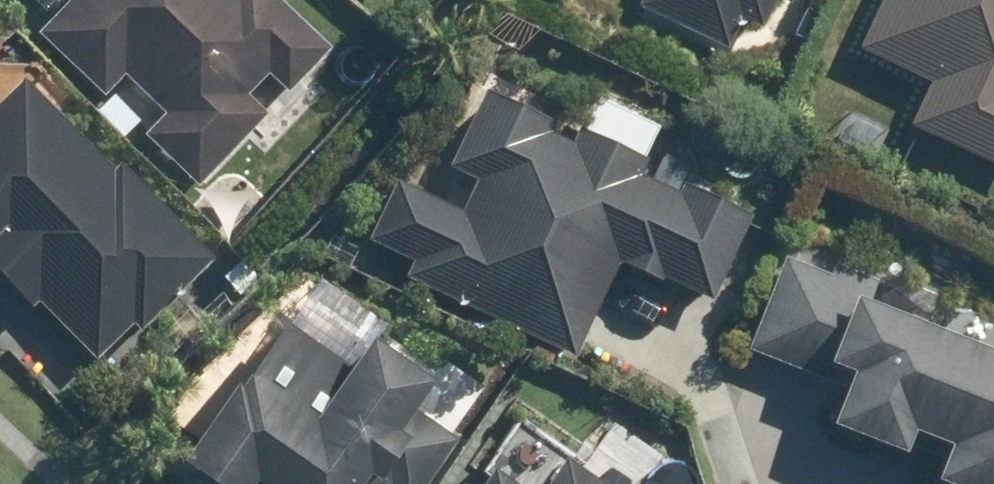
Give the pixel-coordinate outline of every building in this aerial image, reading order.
[(337,51),(282,0),(68,0),(37,33),(108,100),(127,79),(163,113),(141,135),(194,186),(267,109),(253,97),(271,78),(292,98),(337,51)] [(721,47),(737,14),(763,27),(776,0),(644,0),(640,7),(721,47)] [(861,58),(928,88),(912,125),(993,161),(993,0),(887,0),(861,58)] [(32,316),(43,305),(96,360),(211,250),(10,37),(0,46),(0,282),(32,316)] [(414,265),(408,276),(574,355),(619,260),(708,302),(747,219),(478,90),(443,163),(476,178),(461,209),(392,176),(362,240),(414,265)] [(783,268),(748,351),(841,390),(827,422),(906,455),(915,434),(952,450),(938,482),(943,483),(993,483),(993,356),(783,268)] [(177,464),(204,483),(416,483),(454,435),(414,404),(428,385),(372,342),(352,366),(289,318),(177,464)] [(560,464),(547,483),(590,483),(560,464)] [(490,465),(477,483),(519,483),(490,465)]
